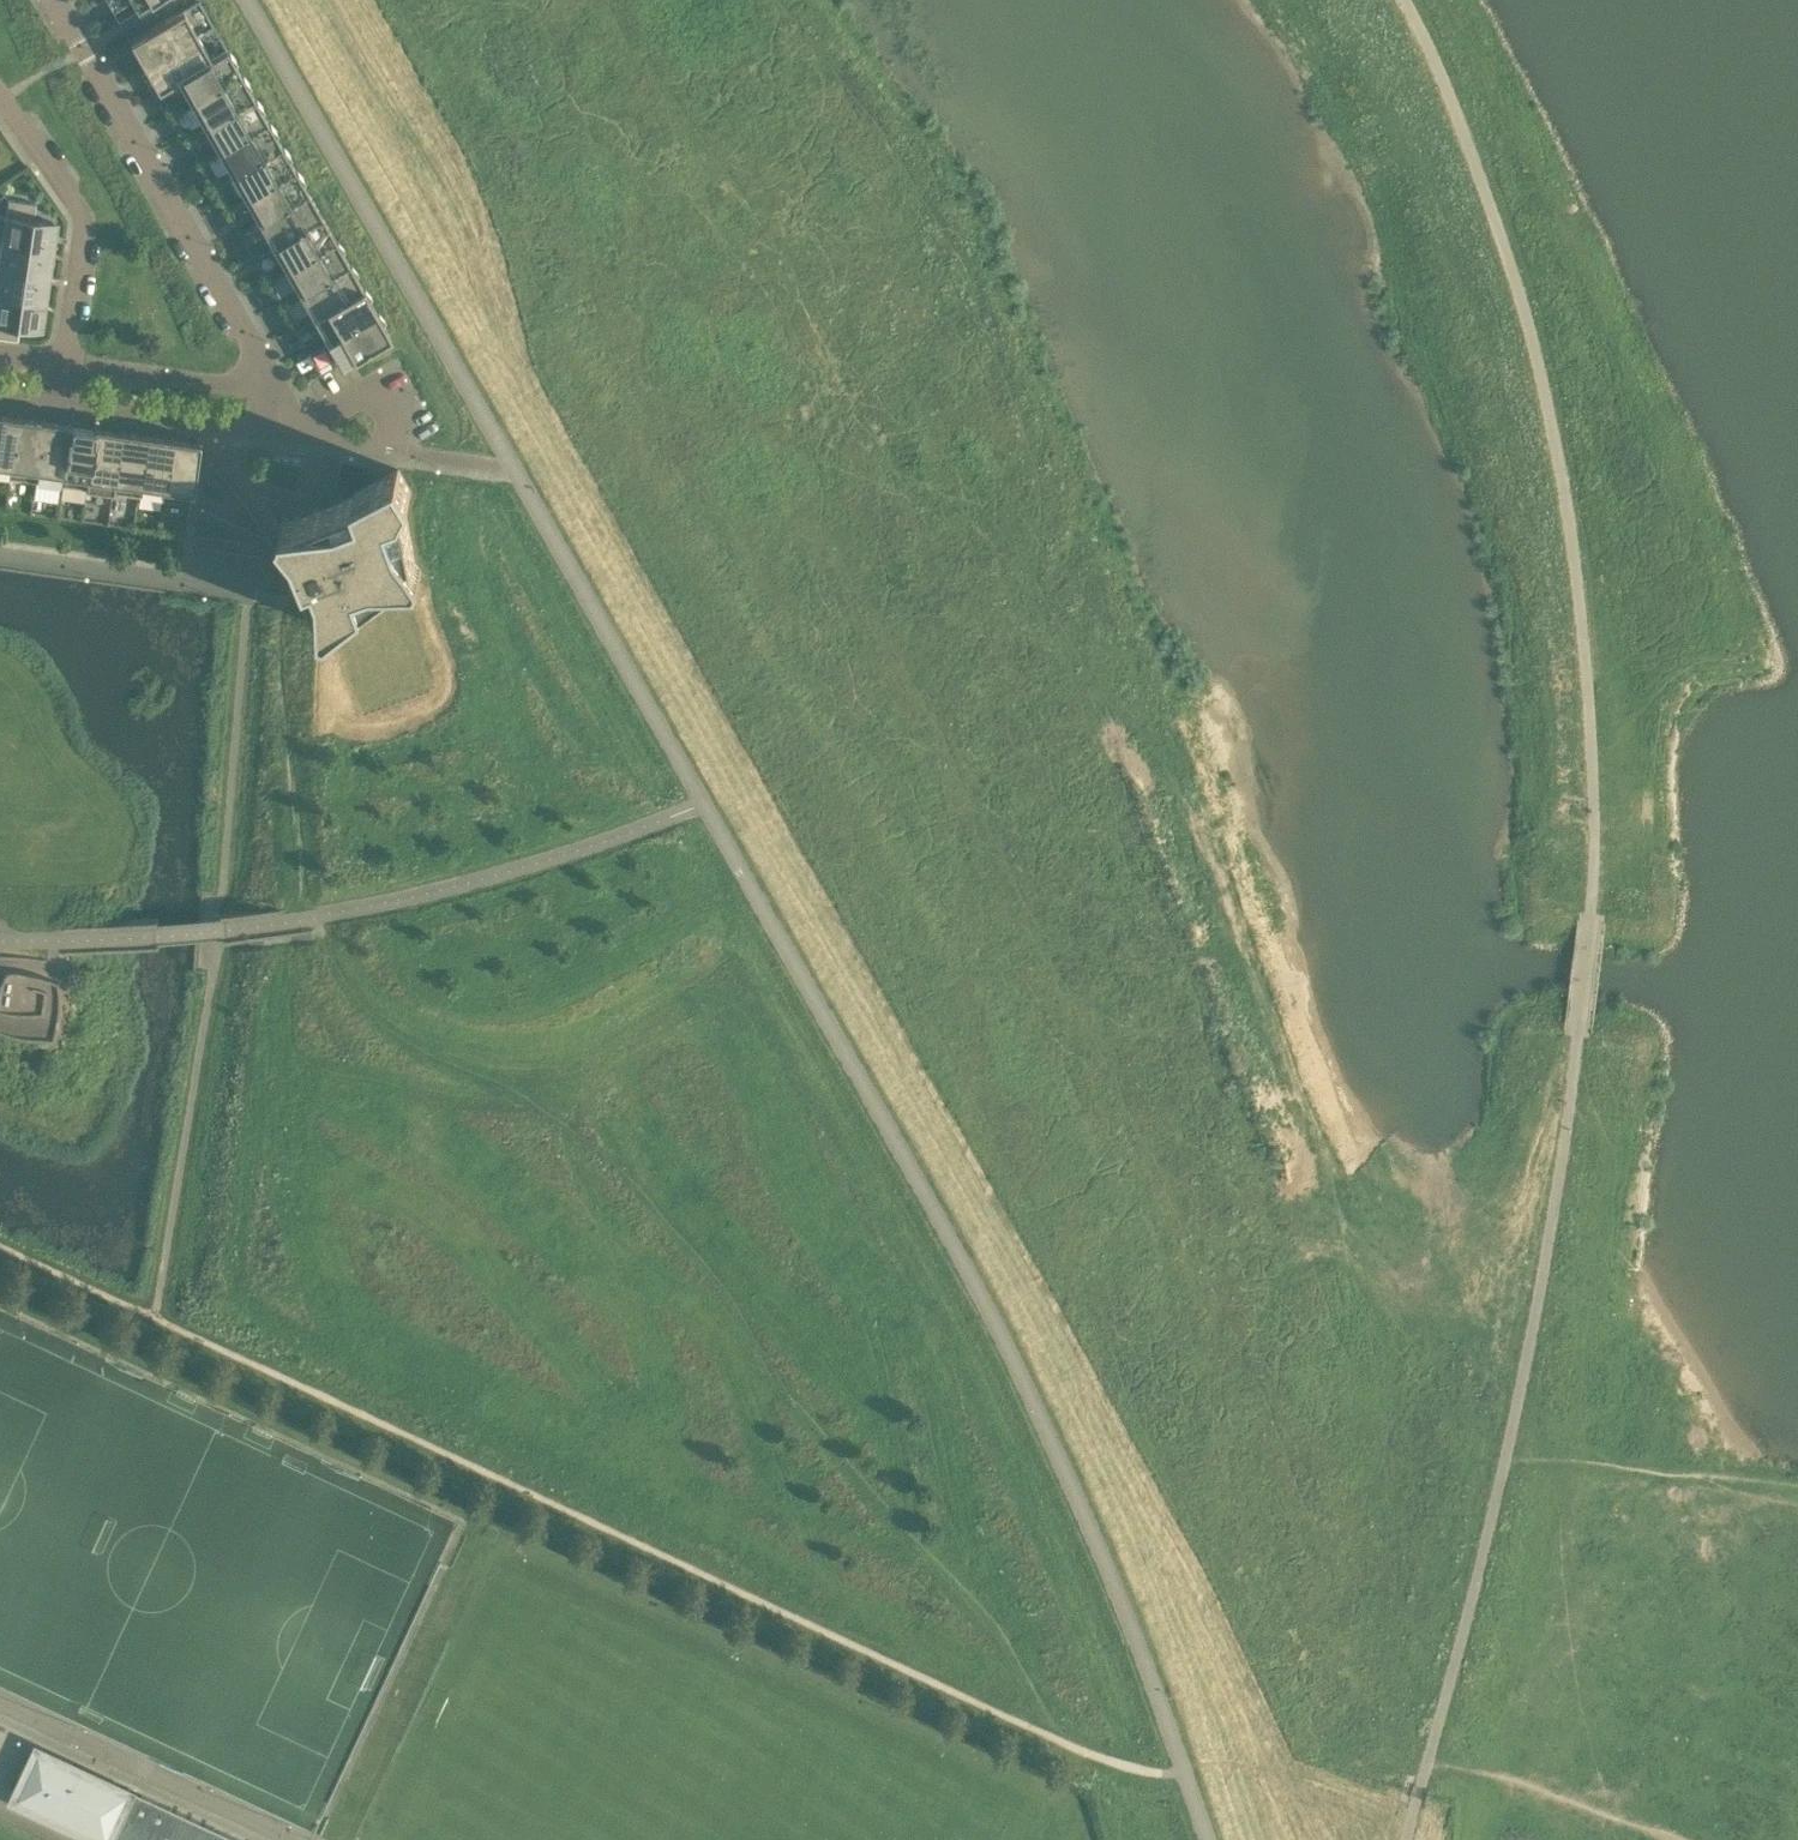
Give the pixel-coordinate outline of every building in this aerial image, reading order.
[(142,62),(211,23),(198,0),(196,0),(128,39),(142,62)] [(225,47),(211,23),(142,62),(155,86),(225,47)] [(225,47),(155,86),(156,88),(176,77),(189,99),(239,71),(225,47)] [(252,95),(239,71),(189,99),(202,123),(252,95)] [(252,95),(202,123),(216,147),(266,118),(252,95)] [(280,142),(266,118),(216,147),(229,171),(280,142)] [(243,194),(293,166),(280,142),(229,171),(243,194)] [(307,190),(293,166),(243,194),(257,218),(307,190)] [(270,242),(320,214),(307,190),(257,218),(270,242)] [(51,248),(51,244),(49,243),(52,221),(33,218),(36,202),(7,198),(5,214),(0,213),(0,240),(51,248)] [(334,238),(320,214),(270,242),(284,266),(334,238)] [(298,290),(348,262),(334,238),(284,266),(298,290)] [(0,246),(0,267),(47,273),(49,260),(46,259),(48,249),(50,250),(51,248),(0,240),(0,242),(1,242),(0,246)] [(361,286),(348,262),(298,290),(311,314),(361,286)] [(43,299),(45,285),(42,285),(44,275),(47,275),(47,273),(0,267),(0,293),(43,299)] [(375,310),(361,286),(311,314),(325,338),(375,310)] [(16,338),(18,323),(40,326),(42,311),(39,311),(40,301),(43,301),(43,299),(0,293),(0,336),(16,338)] [(325,338),(338,362),(389,333),(375,310),(325,338)] [(8,476),(14,438),(17,414),(0,412),(0,475),(8,476)] [(17,414),(14,438),(8,476),(34,480),(39,442),(43,418),(17,414)] [(43,418),(39,442),(34,480),(60,484),(69,422),(43,418)] [(94,425),(69,422),(60,484),(86,487),(94,425)] [(112,491),(117,453),(120,429),(94,425),(86,487),(112,491)] [(120,429),(117,453),(112,491),(137,495),(143,457),(146,433),(120,429)] [(146,433),(143,457),(137,495),(163,498),(169,460),(172,436),(146,433)] [(172,436),(169,460),(163,498),(189,502),(195,464),(197,446),(198,440),(172,436)] [(355,495),(341,500),(295,516),(283,517),(281,523),(295,543),(321,614),(321,625),(327,628),(346,614),(396,578),(419,577),(422,570),(415,562),(404,504),(411,492),(398,468),(354,492),(355,495)] [(39,1751),(18,1796),(104,1837),(102,1839),(243,1839),(127,1786),(125,1791),(39,1751)]
